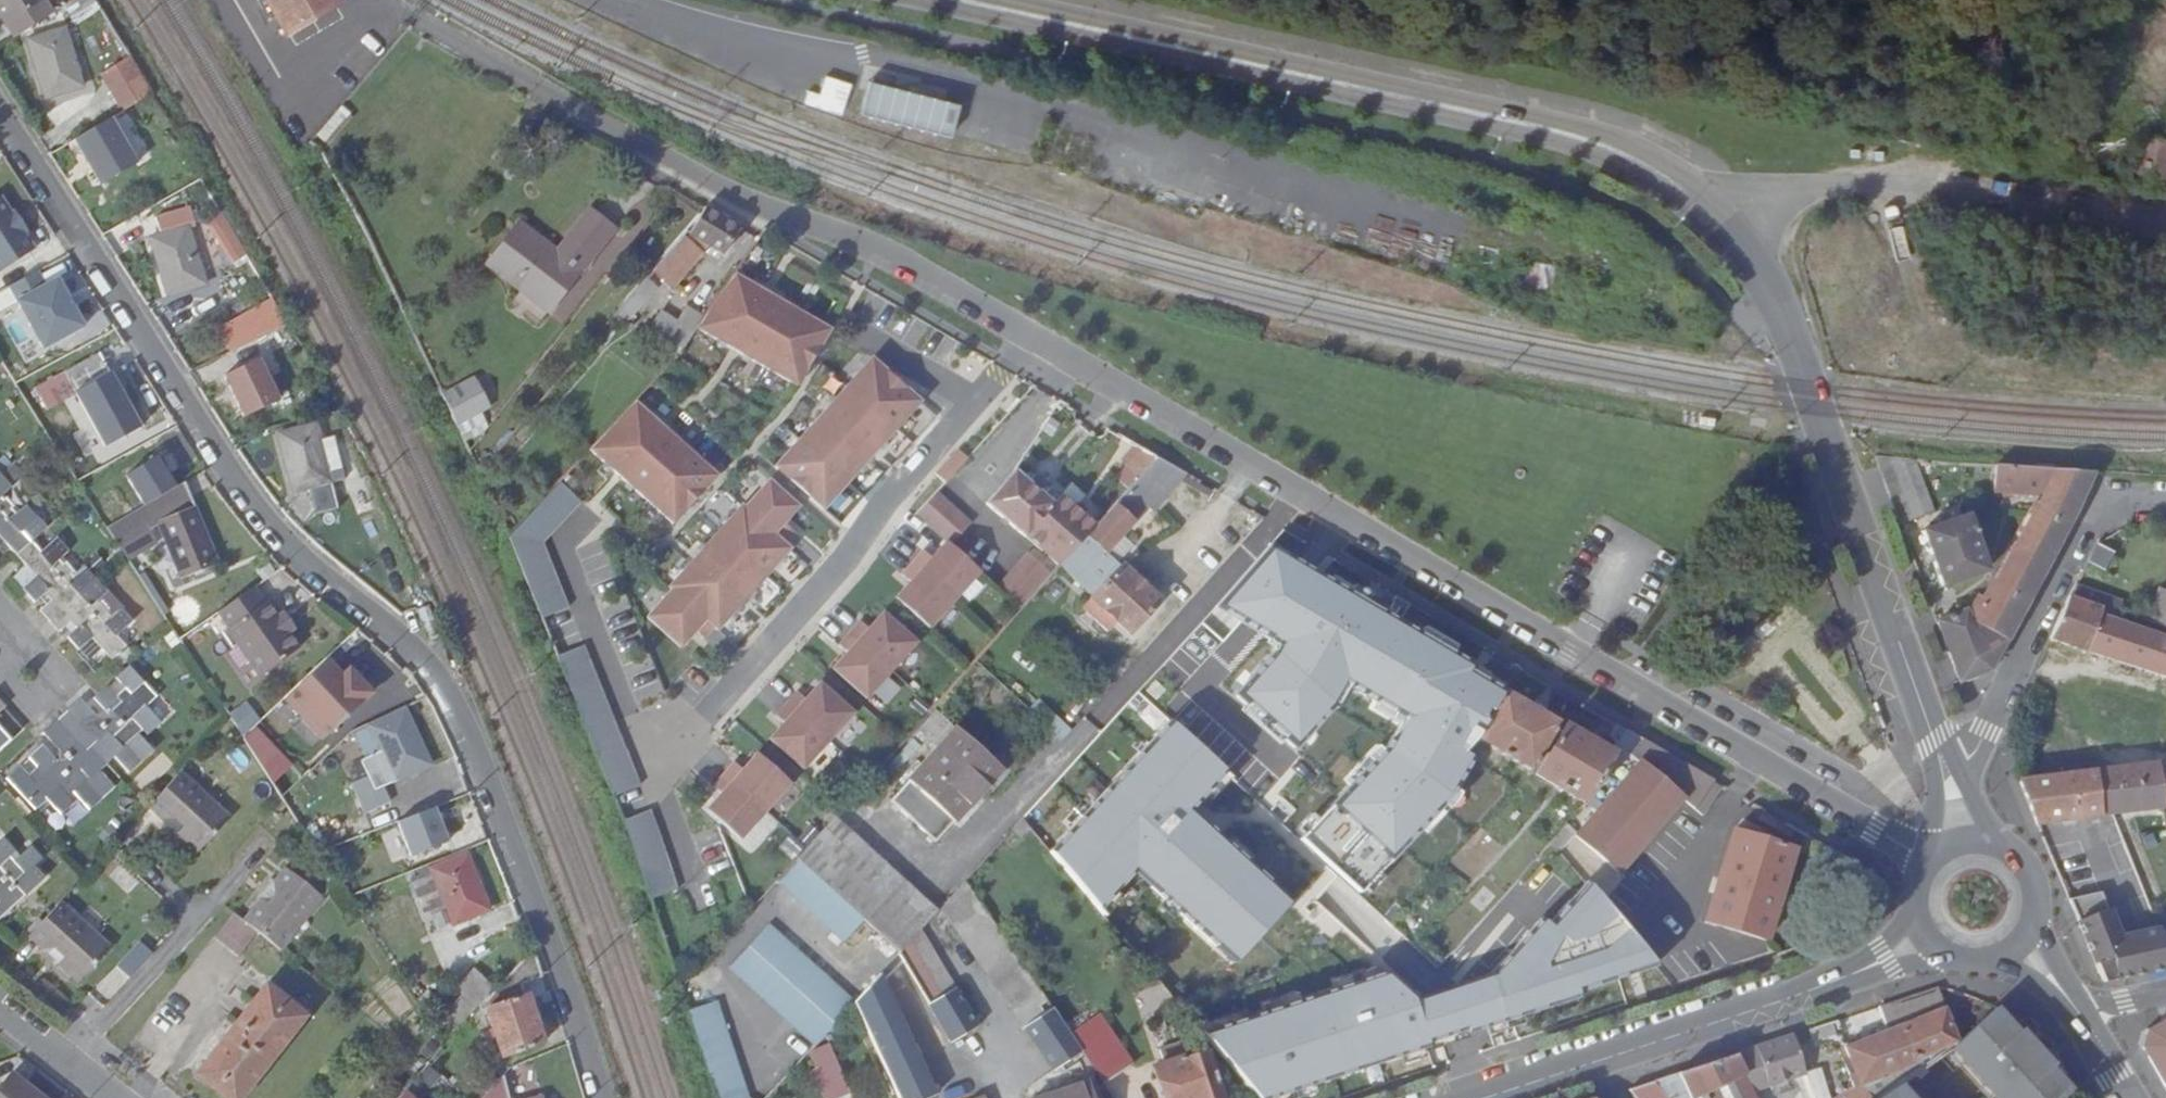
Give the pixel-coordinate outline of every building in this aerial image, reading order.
[(4,32),(41,7),(36,0),(0,0),(0,26),(4,32)] [(74,21),(101,9),(96,0),(76,0),(77,2),(67,7),(74,21)] [(331,12),(325,0),(260,0),(282,38),(331,12)] [(81,85),(59,28),(21,44),(43,99),(81,85)] [(128,61),(107,75),(127,109),(150,95),(128,61)] [(823,73),(813,106),(845,115),(854,82),(823,73)] [(865,111),(957,135),(967,100),(874,76),(865,111)] [(108,183),(143,162),(116,117),(81,138),(108,183)] [(508,250),(572,302),(636,221),(611,201),(576,241),(540,212),(508,250)] [(27,243),(17,229),(21,227),(6,207),(2,209),(0,206),(0,263),(27,243)] [(183,209),(147,222),(172,288),(209,274),(183,209)] [(739,256),(753,229),(720,211),(706,236),(705,238),(739,256)] [(235,252),(244,248),(222,212),(213,218),(235,252)] [(691,277),(710,253),(696,241),(675,265),(691,277)] [(10,282),(46,341),(84,317),(56,271),(45,278),(36,265),(10,282)] [(648,323),(682,287),(669,273),(635,313),(648,323)] [(841,329),(749,275),(723,315),(714,330),(807,383),(841,329)] [(226,329),(235,344),(290,314),(281,300),(226,329)] [(695,318),(679,307),(664,333),(697,355),(714,330),(723,315),(705,303),(695,318)] [(48,400),(78,384),(103,428),(110,441),(143,422),(102,344),(66,362),(70,368),(38,384),(48,400)] [(261,349),(229,365),(248,404),(281,387),(261,349)] [(883,361),(793,463),(841,504),(930,403),(883,361)] [(461,382),(454,386),(473,425),(503,411),(489,380),(465,390),(461,382)] [(605,452),(683,526),(726,480),(649,407),(605,452)] [(326,437),(319,414),(279,425),(296,487),(347,474),(336,434),(326,437)] [(103,444),(110,441),(103,428),(96,432),(103,444)] [(946,473),(956,482),(978,458),(967,449),(946,473)] [(1152,475),(1167,458),(1152,449),(1139,464),(1152,475)] [(1194,474),(1167,458),(1152,475),(1115,517),(1105,527),(1070,567),(1103,598),(1093,607),(1111,624),(1115,621),(1123,630),(1129,623),(1141,635),(1169,602),(1115,552),(1159,505),(1164,509),(1194,474)] [(1929,477),(1923,460),(1883,458),(1910,526),(1929,518),(1929,477)] [(1983,602),(1967,614),(1947,622),(1970,682),(1998,671),(2085,503),(2099,474),(2004,467),(2003,493),(2049,498),(2023,545),(1997,592),(1991,592),(1985,602),(1983,602)] [(1071,497),(1064,505),(1024,470),(1006,489),(1003,487),(998,492),(1002,495),(995,501),(1035,536),(1070,567),(1105,527),(1092,516),(1071,497)] [(188,474),(159,493),(112,522),(124,542),(162,517),(185,573),(222,559),(199,502),(188,474)] [(759,501),(687,583),(691,585),(666,614),(696,639),(710,623),(723,634),(733,623),(736,625),(808,543),(805,541),(815,530),(802,518),(817,502),(787,476),(763,504),(759,501)] [(557,544),(596,504),(575,484),(526,537),(556,614),(580,604),(557,544)] [(957,540),(962,545),(982,522),(947,492),(935,506),(927,514),(957,540)] [(80,648),(92,662),(100,670),(116,657),(108,645),(122,632),(114,622),(107,626),(89,607),(93,601),(83,588),(73,576),(68,581),(55,567),(59,562),(48,548),(34,559),(14,538),(26,526),(17,515),(11,520),(0,508),(0,558),(7,565),(12,571),(2,581),(23,604),(33,595),(43,605),(31,619),(40,630),(49,641),(62,627),(72,636),(59,647),(72,658),(80,648)] [(1994,573),(1976,517),(1933,532),(1952,588),(1994,573)] [(965,600),(991,571),(962,545),(957,540),(942,558),(934,551),(923,563),(965,600)] [(2113,573),(2121,556),(2103,546),(2094,564),(2113,573)] [(1040,600),(1063,575),(1039,554),(1010,586),(1034,608),(1040,600)] [(940,630),(965,600),(923,563),(913,575),(921,582),(906,598),(940,630)] [(272,593),(261,578),(224,606),(269,667),(308,637),(297,623),(286,607),(274,592),(272,593)] [(2144,618),(2165,625),(2165,591),(2153,587),(2144,618)] [(2105,614),(2117,619),(2120,608),(2122,600),(2082,588),(2077,598),(2058,640),(2092,651),(2105,614)] [(302,618),(291,603),(286,607),(297,623),(302,618)] [(449,635),(437,607),(429,610),(442,638),(449,635)] [(903,671),(928,642),(894,613),(880,629),(871,622),(861,634),(903,671)] [(2092,651),(2165,674),(2165,634),(2117,619),(2105,614),(2092,651)] [(877,700),(903,671),(861,634),(850,645),(858,653),(844,669),(877,700)] [(569,649),(621,782),(646,772),(594,639),(569,649)] [(80,648),(72,658),(83,669),(92,662),(80,648)] [(329,654),(287,695),(302,711),(306,708),(328,730),(375,686),(353,663),(345,670),(329,654)] [(10,777),(0,786),(0,788),(26,817),(36,808),(51,825),(63,814),(58,808),(65,802),(77,815),(102,792),(90,779),(98,771),(105,766),(117,778),(139,758),(127,745),(134,738),(140,743),(150,734),(135,718),(146,708),(118,678),(108,687),(115,694),(101,707),(94,699),(82,711),(89,718),(83,723),(70,709),(59,718),(48,729),(33,741),(47,756),(40,763),(33,756),(22,766),(28,773),(17,784),(10,777)] [(840,742),(866,713),(831,683),(817,699),(809,693),(798,705),(840,742)] [(1483,738),(1536,769),(1563,722),(1509,690),(1490,712),(1496,716),(1483,738)] [(366,769),(379,798),(405,787),(399,773),(434,758),(409,701),(365,720),(366,723),(375,719),(385,742),(376,746),(383,762),(366,769)] [(815,771),(840,742),(798,705),(788,716),(796,723),(781,740),(815,771)] [(1306,900),(1203,812),(1242,767),(1185,718),(1105,813),(1065,839),(1059,846),(1106,916),(1114,911),(1139,882),(1149,875),(1168,891),(1164,886),(1194,911),(1192,908),(1254,961),(1306,900)] [(1310,732),(1332,752),(1343,740),(1321,720),(1310,732)] [(1631,730),(1616,752),(1569,724),(1541,772),(1591,802),(1628,761),(1648,740),(1631,730)] [(255,725),(249,731),(287,791),(303,774),(255,725)] [(946,841),(1011,769),(969,729),(902,800),(946,841)] [(1470,742),(1476,735),(1472,731),(1465,738),(1470,742)] [(1717,813),(1735,789),(1648,740),(1628,761),(1649,779),(1589,852),(1636,887),(1701,806),(1717,813)] [(778,813),(804,784),(769,754),(754,770),(747,764),(736,775),(778,813)] [(1589,852),(1649,779),(1628,761),(1591,802),(1579,817),(1551,849),(1572,870),(1589,852)] [(2163,761),(2102,769),(2109,823),(2123,820),(2165,814),(2165,778),(2163,761)] [(2027,781),(2046,833),(2109,823),(2102,769),(2027,781)] [(234,817),(185,772),(153,809),(166,820),(177,816),(188,826),(181,833),(202,852),(234,817)] [(753,842),(778,813),(736,775),(726,787),(733,794),(718,811),(753,842)] [(644,840),(657,881),(685,872),(655,796),(630,806),(644,840)] [(401,817),(414,851),(451,836),(438,802),(401,817)] [(166,820),(181,833),(188,826),(177,816),(166,820)] [(944,915),(844,822),(809,861),(873,922),(907,957),(909,954),(929,932),(944,915)] [(1771,943),(1798,851),(1740,833),(1712,923),(1771,943)] [(37,880),(25,871),(33,863),(23,854),(8,868),(0,861),(8,853),(0,845),(0,914),(37,880)] [(496,909),(473,850),(434,865),(453,909),(436,915),(442,931),(496,909)] [(787,886),(851,946),(873,922),(809,861),(787,886)] [(327,897),(289,867),(279,881),(283,891),(275,903),(267,897),(248,921),(263,932),(286,950),(327,897)] [(279,881),(267,897),(275,903),(283,891),(279,881)] [(1267,1097),(1271,1097),(1584,1000),(1606,984),(1659,967),(1670,959),(1612,881),(1592,896),(1579,900),(1557,917),(1555,917),(1468,982),(1452,987),(1431,1003),(1407,971),(1344,991),(1339,995),(1223,1031),(1228,1045),(1267,1097)] [(1079,1036),(1072,1025),(974,882),(949,909),(1067,1080),(1078,1072),(1073,1066),(1092,1053),(1079,1036)] [(2165,927),(2141,937),(2125,942),(2106,897),(2076,909),(2097,960),(2113,986),(2165,975),(2165,930),(2165,927)] [(118,949),(68,906),(36,941),(49,952),(60,948),(71,958),(65,965),(87,985),(118,949)] [(221,936),(245,954),(263,932),(248,921),(239,913),(221,936)] [(821,1050),(835,1036),(863,1005),(779,927),(737,971),(821,1050)] [(986,1025),(929,932),(909,954),(961,1042),(986,1025)] [(141,939),(94,988),(109,1001),(155,953),(141,939)] [(530,991),(525,980),(548,972),(538,945),(535,949),(498,991),(492,998),(495,1006),(493,1007),(513,1053),(552,1036),(534,989),(530,991)] [(49,952),(65,965),(71,958),(60,948),(49,952)] [(458,1036),(492,998),(498,991),(481,964),(463,979),(471,992),(443,1022),(458,1036)] [(863,1005),(907,1097),(927,1097),(961,1083),(937,1034),(918,1042),(888,978),(863,1005)] [(273,984),(200,1075),(231,1097),(246,1097),(313,1015),(273,984)] [(452,1004),(443,988),(432,994),(442,1010),(452,1004)] [(697,1006),(727,1097),(764,1097),(758,1093),(729,997),(697,1006)] [(1864,1080),(1866,1084),(1954,1044),(1963,1038),(1952,1007),(1854,1046),(1856,1054),(1850,1057),(1859,1081),(1864,1080)] [(1954,1044),(1997,1092),(2052,1043),(2040,1024),(2002,1009),(1963,1038),(1954,1044)] [(1143,1063),(1109,1015),(1079,1036),(1092,1053),(1113,1085),(1143,1063)] [(1819,1036),(1834,1032),(1831,1026),(1817,1031),(1819,1036)] [(2150,1050),(2165,1077),(2165,1029),(2155,1035),(2150,1050)] [(1776,1088),(1812,1075),(1800,1036),(1763,1048),(1776,1088)] [(2082,1090),(2052,1043),(1997,1092),(2002,1097),(2074,1097),(2082,1090)] [(1776,1088),(1763,1048),(1743,1055),(1760,1091),(1761,1092),(1776,1088)] [(1217,1054),(1197,1060),(1196,1057),(1188,1060),(1187,1053),(1175,1057),(1177,1063),(1163,1068),(1173,1097),(1231,1097),(1217,1054)] [(1761,1092),(1760,1091),(1743,1055),(1660,1083),(1673,1097),(1706,1097),(1709,1097),(1763,1097),(1761,1092)] [(862,1094),(845,1059),(826,1067),(840,1097),(853,1097),(862,1094)] [(433,1065),(432,1067),(425,1075),(435,1084),(445,1073),(433,1065)] [(14,1072),(0,1089),(0,1097),(47,1097),(14,1072)] [(1905,1080),(1881,1097),(1921,1097),(1905,1080)] [(1094,1084),(1052,1097),(1099,1097),(1094,1084)] [(1865,1084),(1832,1096),(1833,1097),(1870,1097),(1865,1084)] [(413,1089),(405,1097),(423,1097),(413,1089)] [(973,1097),(994,1097),(988,1089),(972,1096),(973,1097)]
